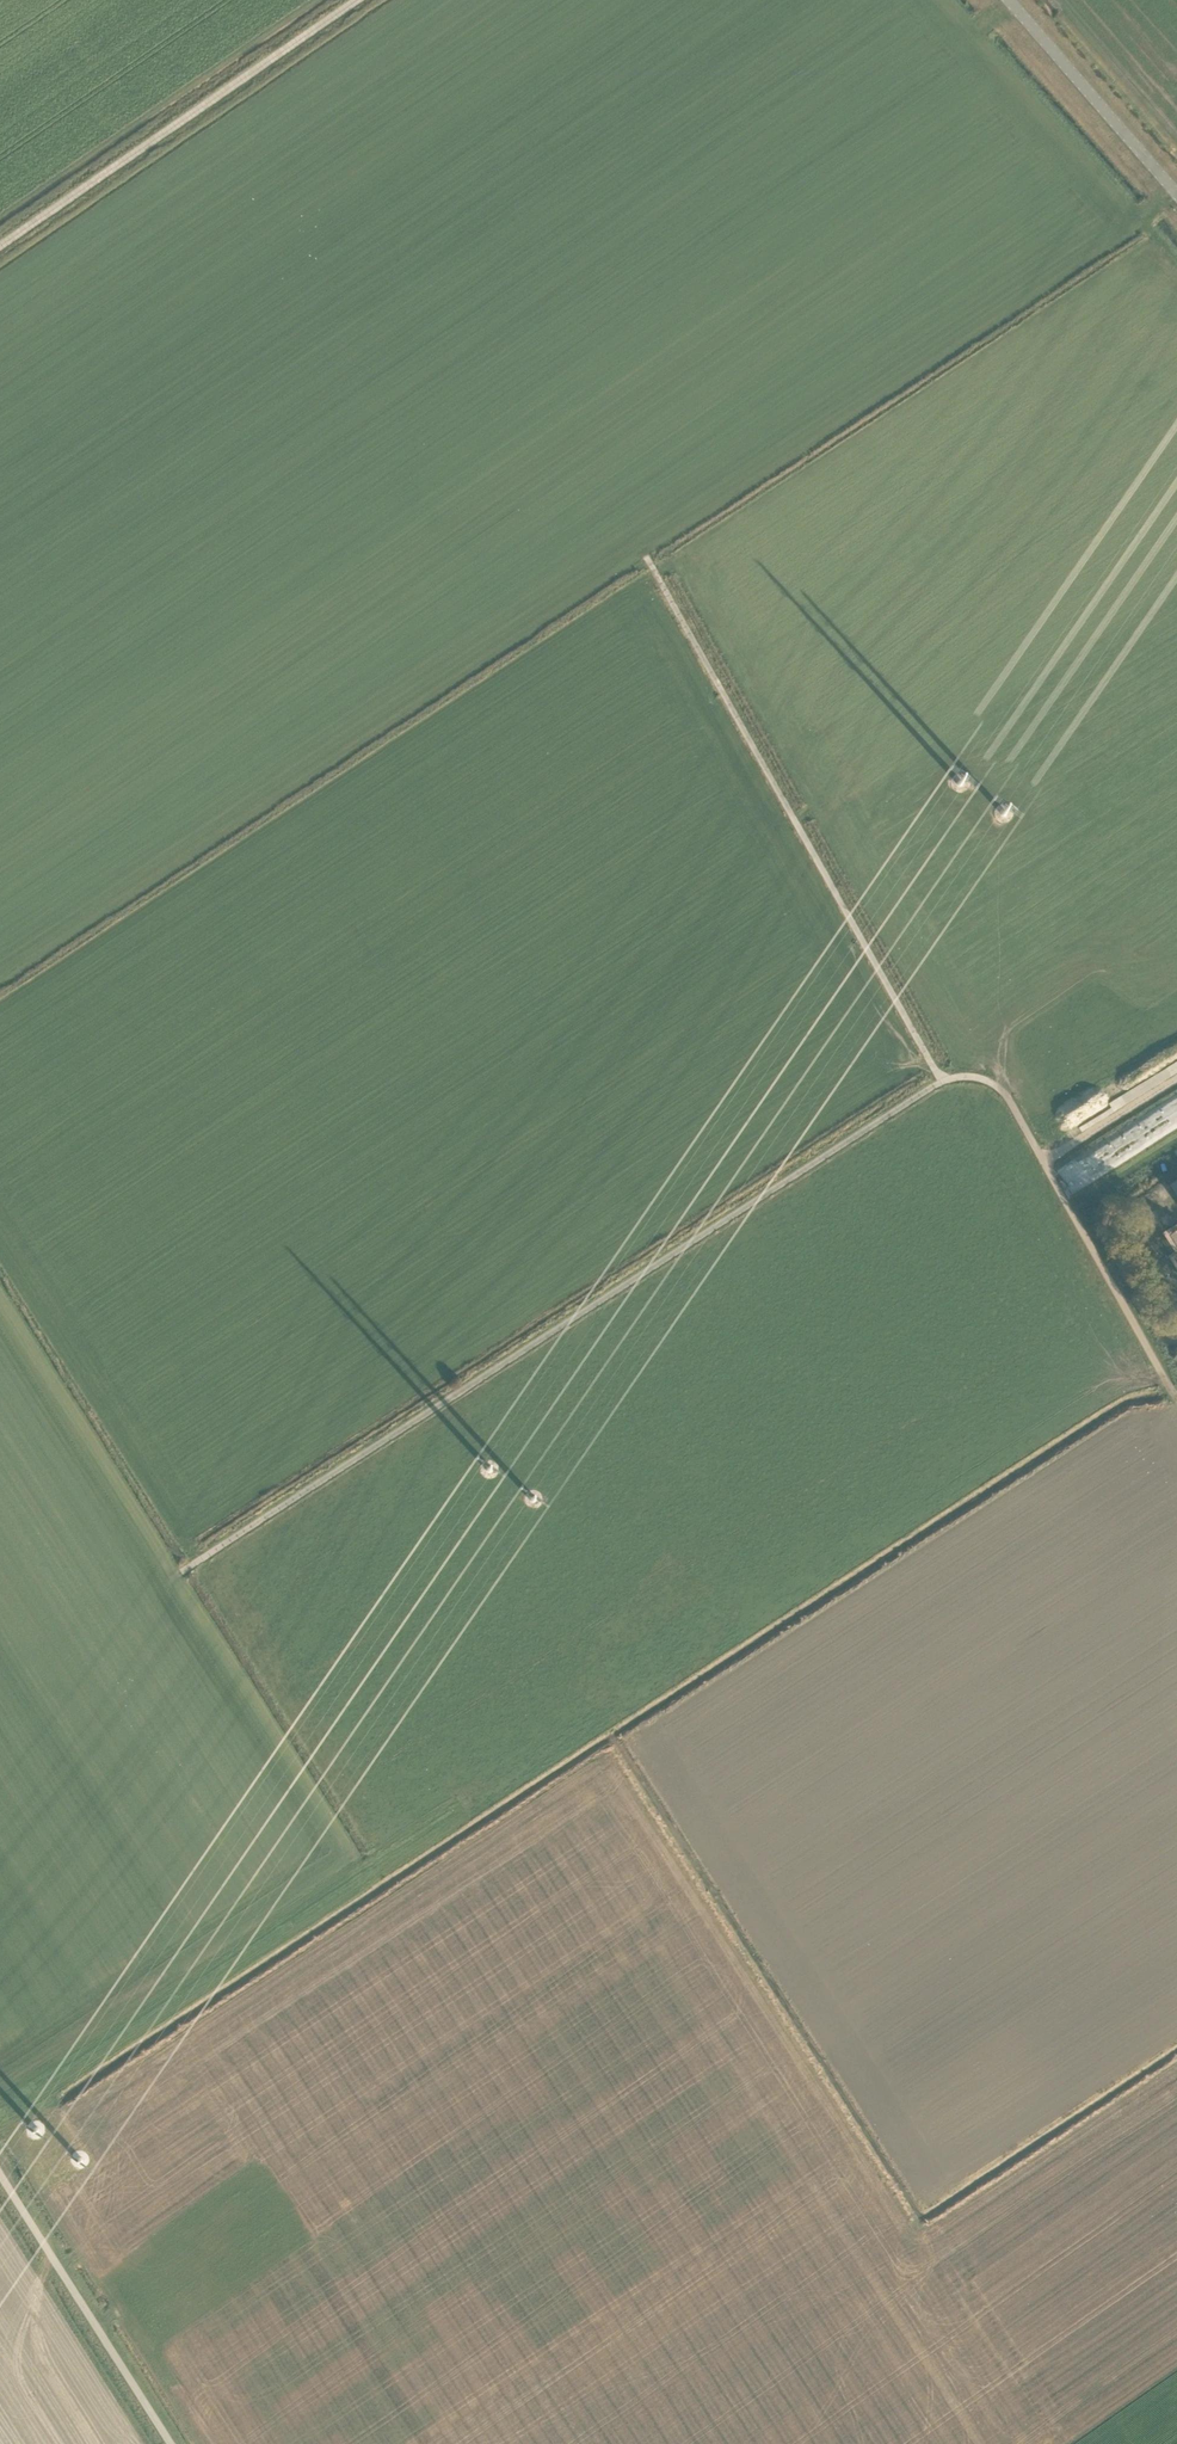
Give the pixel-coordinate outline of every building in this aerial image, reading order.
[(1077,1178),(1084,1175),(1077,1160),(1064,1166),(1073,1186),(1079,1183),(1077,1178)]
